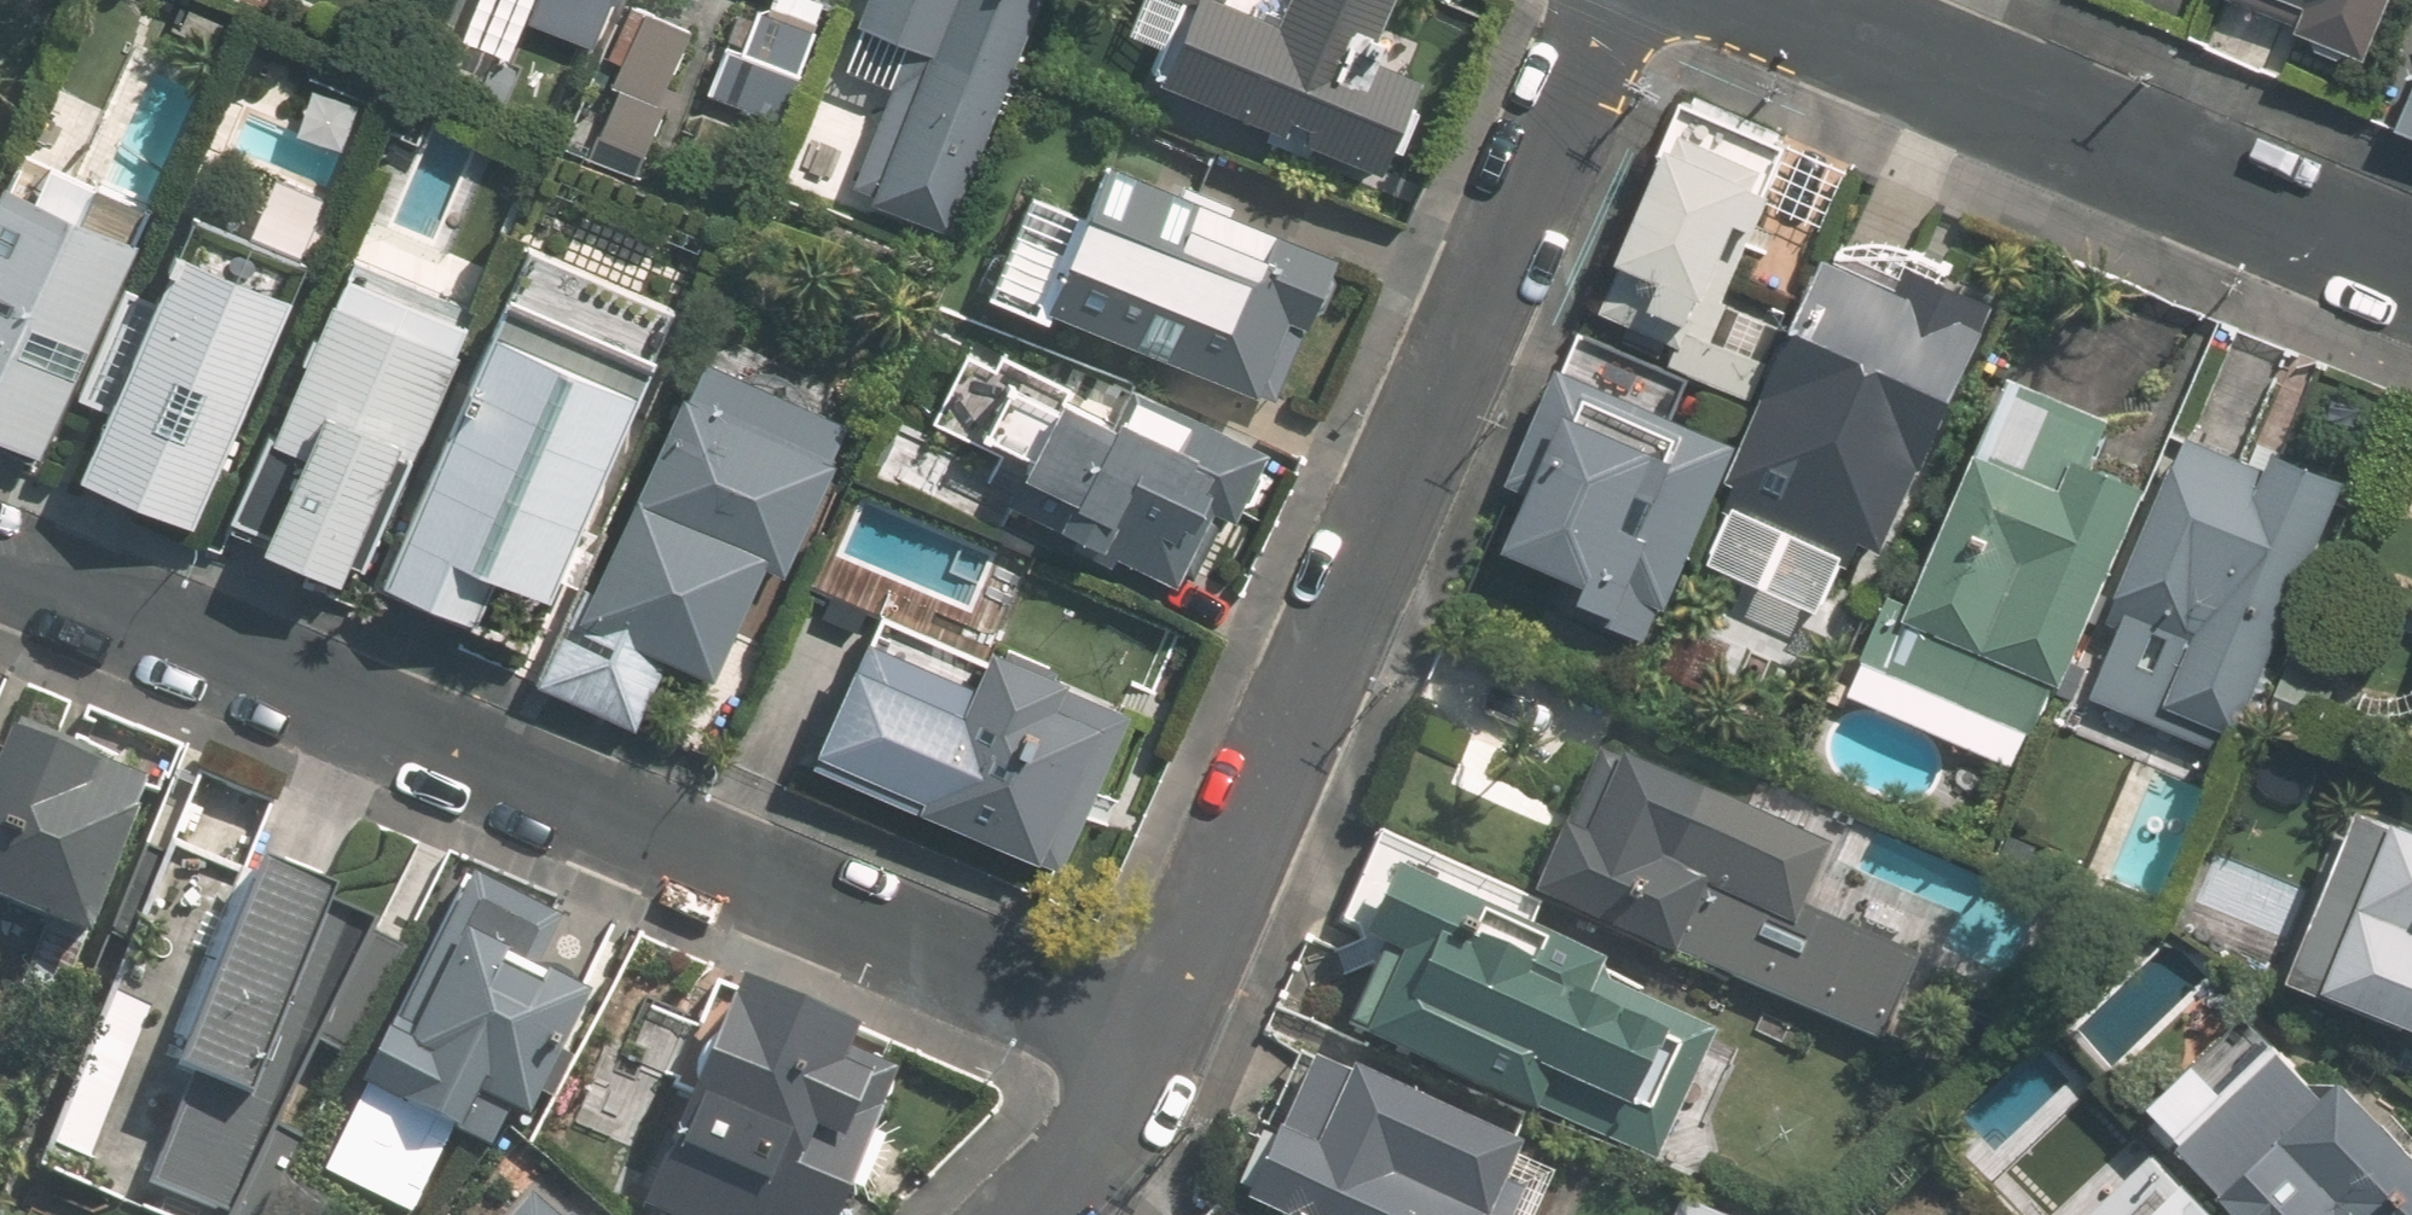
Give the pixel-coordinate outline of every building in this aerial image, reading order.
[(446,36),(504,60),(524,16),(595,45),(615,0),(461,0),(446,36)] [(851,64),(901,87),(859,186),(946,223),(1039,0),(878,0),(851,64)] [(1385,165),(1423,73),(1373,53),(1394,0),(1146,0),(1135,27),(1170,42),(1161,65),(1175,70),(1174,78),(1385,165)] [(2306,27),(2303,32),(2373,60),(2394,0),(2241,0),(2306,27)] [(635,3),(614,53),(627,57),(615,85),(620,87),(590,158),(632,177),(695,29),(635,3)] [(743,43),(739,54),(782,73),(802,27),(760,9),(753,25),(743,20),(734,39),(743,43)] [(517,71),(492,60),(478,93),(504,105),(517,71)] [(1637,270),(1616,318),(1678,344),(1670,360),(1754,397),(1768,364),(1709,337),(1727,299),(1700,287),(1730,218),(1750,227),(1785,146),(1682,101),(1613,261),(1637,270)] [(148,211),(26,155),(11,190),(2,187),(0,191),(0,438),(39,455),(148,211)] [(1111,155),(1053,293),(1277,385),(1335,247),(1111,155)] [(199,494),(208,498),(298,296),(186,245),(162,300),(157,297),(83,461),(137,486),(140,479),(196,503),(199,494)] [(1898,300),(1820,266),(1725,486),(1748,495),(1738,520),(1865,576),(1875,551),(1888,557),(1983,337),(1995,311),(1909,275),(1898,300)] [(468,331),(350,280),(279,444),(265,438),(231,517),(272,535),(265,550),(341,583),(349,565),(365,572),(468,331)] [(512,294),(389,581),(481,621),(502,573),(559,597),(661,358),(512,294)] [(539,682),(640,725),(675,644),(732,668),(781,555),(800,562),(849,449),(838,445),(856,402),(723,346),(708,380),(700,376),(611,580),(587,569),(539,682)] [(1122,421),(992,367),(983,387),(953,374),(930,427),(893,410),(869,469),(962,508),(978,467),(1018,484),(1002,523),(1173,596),(1206,520),(1240,533),(1273,455),(1134,395),(1122,421)] [(2072,462),(2093,412),(2001,371),(1966,451),(1958,447),(1865,658),(2021,726),(2126,486),(2072,462)] [(1575,619),(1641,649),(1726,450),(1556,378),(1508,489),(1534,500),(1515,545),(1593,578),(1575,619)] [(2219,749),(2335,476),(2265,446),(2256,465),(2178,432),(2098,620),(2121,629),(2092,695),(2219,749)] [(1062,867),(1129,711),(998,653),(983,685),(879,640),(825,763),(1062,867)] [(2290,655),(2269,705),(2317,727),(2340,676),(2290,655)] [(32,926),(86,948),(142,811),(134,808),(145,781),(15,729),(0,766),(0,944),(21,953),(32,926)] [(1818,851),(1608,759),(1575,834),(1557,826),(1530,892),(1668,953),(1670,948),(1875,1036),(1906,963),(1791,913),(1818,851)] [(2306,858),(2294,884),(2307,890),(2282,952),(2290,956),(2274,993),(2328,1015),(2337,991),(2411,1022),(2411,835),(2358,812),(2352,810),(2328,867),(2306,858)] [(1368,944),(1333,1024),(1645,1159),(1702,1029),(1565,969),(1571,955),(1519,933),(1531,906),(1376,839),(1335,930),(1368,944)] [(297,1178),(315,1141),(287,1128),(321,1050),(352,1063),(403,957),(368,940),(374,926),(178,846),(47,1161),(178,1214),(235,1214),(281,1214),(297,1178)] [(534,1120),(592,994),(528,965),(546,926),(481,894),(415,1038),(392,1027),(363,1089),(492,1148),(510,1109),(534,1120)] [(664,1214),(832,1214),(892,1070),(846,1051),(853,1032),(732,981),(638,1204),(664,1214)] [(2281,1050),(2230,1099),(2196,1063),(2155,1100),(2191,1136),(2185,1141),(2226,1187),(2221,1190),(2245,1214),(2411,1214),(2411,1148),(2344,1076),(2322,1096),(2281,1050)] [(1235,1205),(1259,1214),(1502,1214),(1511,1194),(1491,1184),(1506,1149),(1320,1068),(1318,1074),(1295,1064),(1235,1205)] [(2150,1144),(2076,1214),(2217,1214),(2150,1144)] [(1670,1214),(1708,1214),(1676,1202),(1670,1214)]
